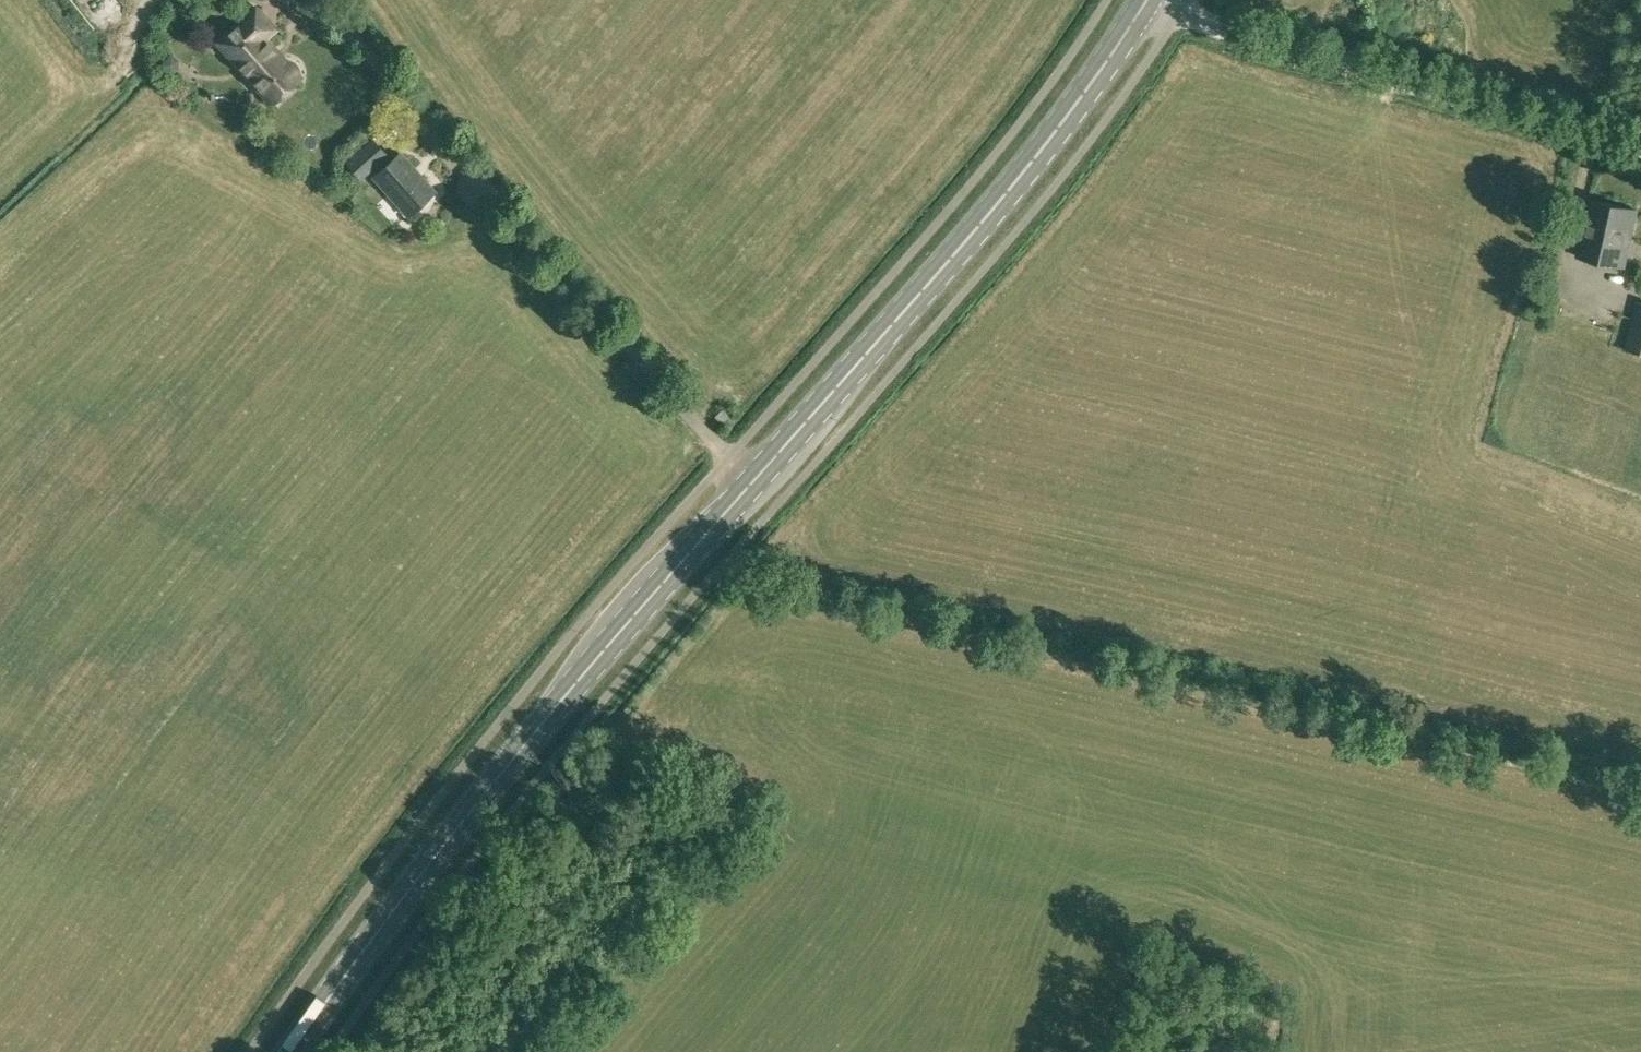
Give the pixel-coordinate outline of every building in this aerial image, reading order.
[(301,77),(298,74),(298,72),(297,69),(297,68),(296,66),(295,65),(293,63),(291,62),(288,61),(286,60),(265,37),(276,28),(256,6),(217,41),(272,103),(301,77)] [(408,215),(435,191),(400,152),(391,160),(386,155),(387,154),(373,138),(347,161),(361,178),(377,164),(381,169),(373,176),(408,215)] [(1624,266),(1637,209),(1590,199),(1577,256),(1624,266)] [(1637,300),(1625,349),(1640,353),(1640,301),(1637,300)] [(689,566),(676,583),(685,589),(698,573),(689,566)]
